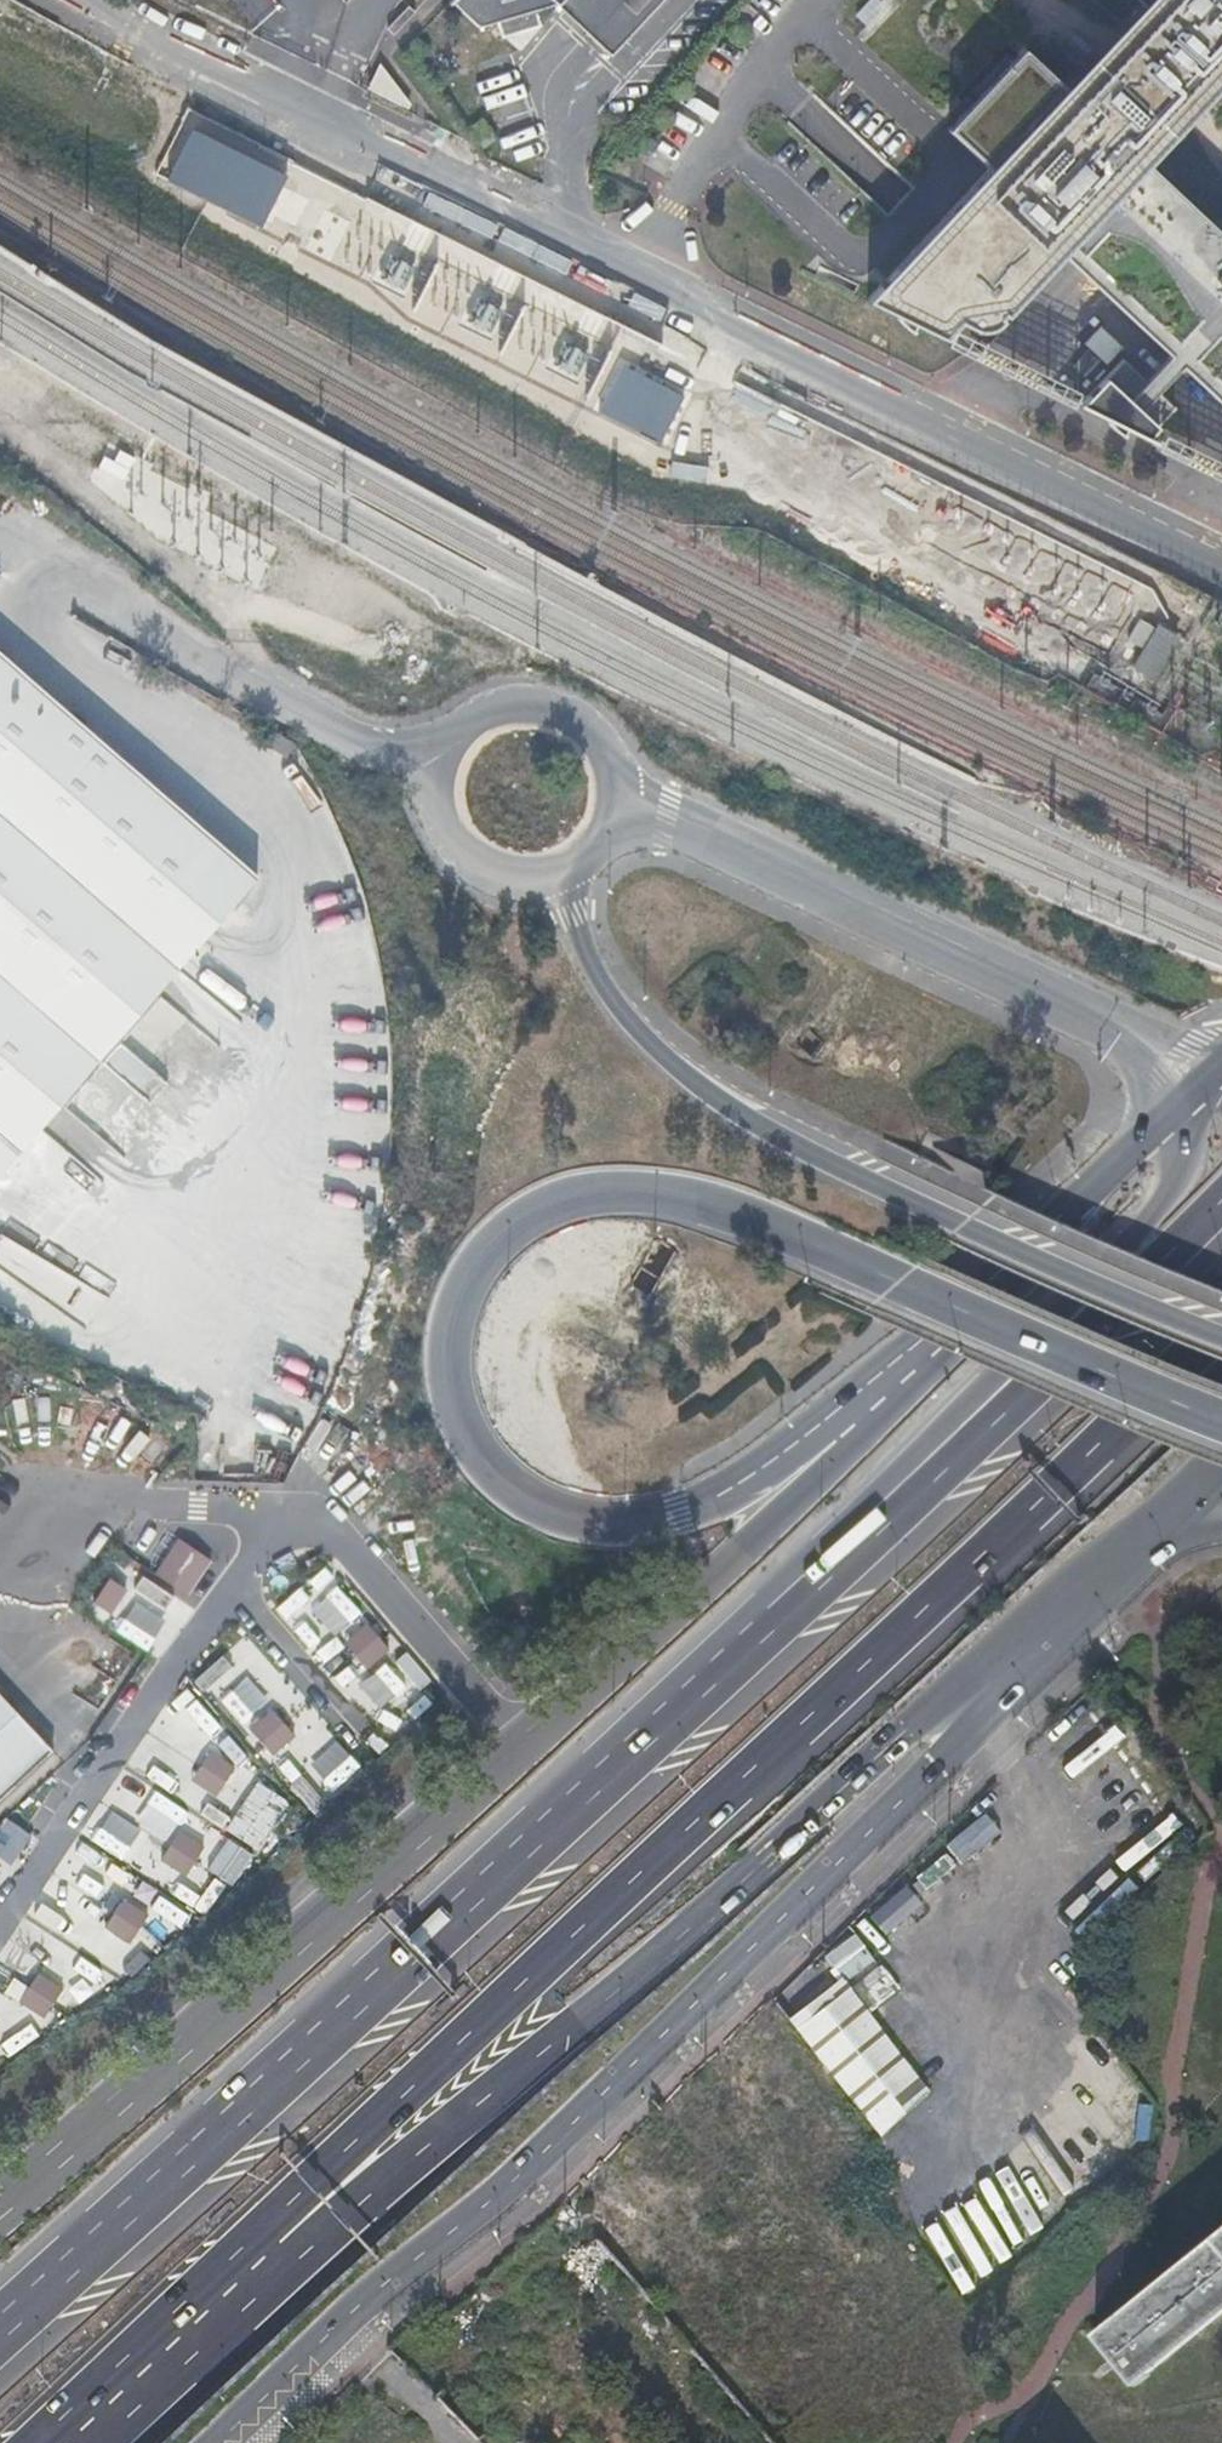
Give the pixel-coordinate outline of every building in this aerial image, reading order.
[(478,28),(495,23),(535,10),(556,4),(611,55),(662,0),(453,0),(450,3),(478,28)] [(1139,7),(1100,50),(1062,91),(1020,52),(945,133),(987,172),(885,283),(892,289),(885,296),(878,290),(865,305),(942,342),(958,325),(974,333),(981,334),(986,333),(994,330),(998,326),(1001,323),(998,321),(1006,312),(1009,315),(1061,258),(1070,249),(1221,389),(1221,238),(1145,167),(1221,83),(1221,0),(1146,0),(1139,7)] [(385,31),(392,38),(416,12),(409,5),(385,31)] [(535,10),(495,23),(500,39),(541,26),(535,10)] [(370,83),(409,102),(412,97),(379,59),(370,83)] [(528,89),(491,98),(502,148),(540,140),(528,89)] [(289,178),(193,130),(168,179),(263,228),(289,178)] [(1144,382),(1156,393),(1177,370),(1177,371),(1180,368),(1221,407),(1221,389),(1070,249),(1061,258),(1167,356),(1165,359),(1165,360),(1144,382)] [(1077,405),(1076,407),(1154,445),(1155,442),(1146,438),(1173,409),(1156,393),(1144,382),(1121,360),(1079,405),(1077,405)] [(685,396),(623,366),(600,413),(662,444),(685,396)] [(1005,580),(1056,610),(1076,576),(1052,562),(1052,563),(1024,547),(1005,580)] [(1146,651),(1159,627),(1142,617),(1128,641),(1146,651)] [(1159,627),(1146,651),(1135,670),(1155,681),(1179,638),(1159,627)] [(257,874),(25,672),(22,673),(0,654),(0,1168),(257,874)] [(82,1358),(89,1346),(0,1303),(0,1319),(82,1358)] [(0,1345),(0,1409),(12,1414),(36,1360),(0,1345)] [(211,1562),(180,1541),(156,1577),(186,1597),(211,1562)] [(156,1652),(186,1615),(116,1558),(105,1572),(132,1593),(113,1617),(156,1652)] [(127,1598),(107,1579),(88,1599),(108,1618),(127,1598)] [(368,1625),(341,1644),(360,1671),(387,1652),(368,1625)] [(54,1750),(0,1693),(0,1801),(54,1750)] [(297,1734),(274,1708),(251,1728),(273,1754),(297,1734)] [(236,1771),(209,1751),(189,1778),(216,1798),(236,1771)] [(203,1846),(175,1826),(156,1854),(184,1874),(203,1846)] [(120,1896),(102,1925),(130,1943),(148,1914),(120,1896)] [(36,1971),(17,1999),(46,2017),(64,1989),(36,1971)] [(789,2027),(880,2142),(927,2099),(844,1986),(789,2027)] [(1030,2016),(1074,2074),(1101,2053),(1057,1996),(1030,2016)] [(1096,2343),(1137,2393),(1151,2381),(1150,2379),(1221,2320),(1221,2242),(1111,2333),(1110,2331),(1096,2343)]
